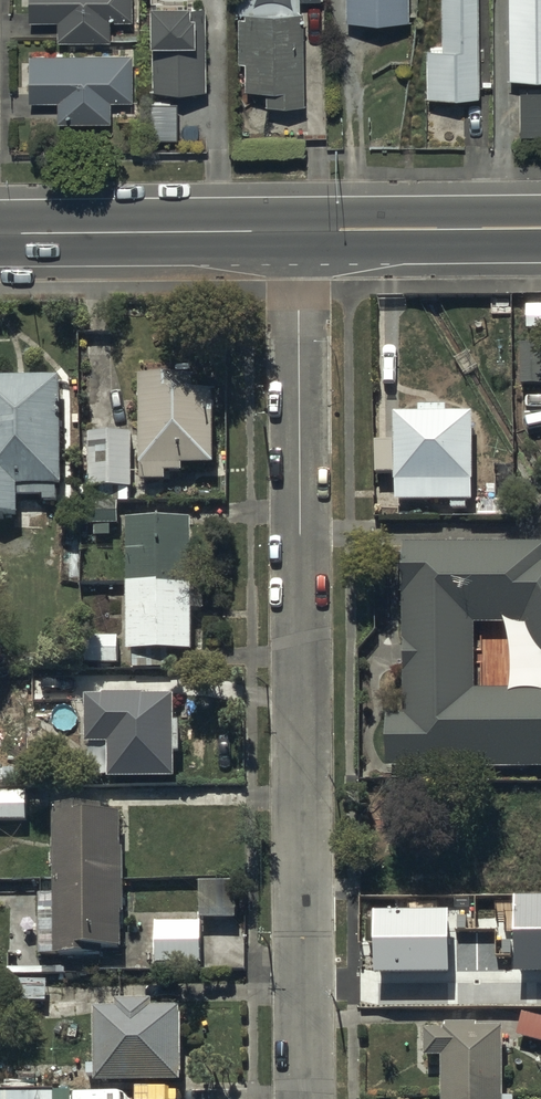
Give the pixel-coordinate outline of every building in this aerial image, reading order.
[(19,8),(29,8),(29,22),(58,22),(58,42),(110,42),(109,21),(131,21),(131,0),(19,0),(19,8)] [(149,92),(181,91),(205,91),(204,8),(192,8),(192,0),(151,0),(151,3),(148,3),(149,92)] [(237,63),(233,64),(233,86),(245,86),(245,91),(266,90),(266,104),(304,103),(302,13),(297,13),(296,0),(236,0),(237,63)] [(347,21),(408,19),(407,0),(346,0),(347,21)] [(426,49),(428,98),(481,96),(477,0),(440,0),(442,49),(426,49)] [(509,79),(540,79),(540,0),(509,0),(509,79)] [(131,55),(58,56),(30,56),(30,66),(19,66),(19,89),(31,89),(31,100),(56,100),(56,124),(111,123),(111,100),(131,100),(131,55)] [(520,91),(521,135),(540,134),(540,90),(520,91)] [(517,393),(540,393),(540,354),(518,354),(517,393)] [(0,388),(0,528),(25,528),(24,501),(69,501),(69,388),(0,388)] [(145,389),(145,492),(169,492),(169,485),(185,485),(185,477),(213,477),(213,400),(195,400),(195,388),(145,389)] [(415,424),(391,424),(391,512),(446,512),(446,519),(463,519),(463,512),(469,512),(469,424),(443,424),(443,415),(415,415),(415,424)] [(93,498),(132,498),(132,443),(93,443),(93,498)] [(87,514),(87,535),(122,535),(122,513),(87,514)] [(193,662),(192,531),(132,531),(133,663),(193,662)] [(390,717),(390,771),(540,773),(540,697),(475,696),(476,630),(529,631),(540,650),(540,547),(404,546),(403,717),(390,717)] [(118,640),(84,639),(83,665),(93,666),(92,672),(117,672),(118,640)] [(174,790),(174,706),(90,706),(90,756),(112,755),(112,790),(174,790)] [(30,831),(30,805),(0,805),(0,832),(30,831)] [(60,958),(124,958),(123,819),(59,819),(60,958)] [(202,888),(202,924),(236,924),(236,888),(202,888)] [(513,893),(514,970),(540,970),(540,893),(513,893)] [(449,908),(373,908),(373,970),(449,970),(449,908)] [(159,973),(202,973),(202,933),(159,933),(159,973)] [(13,984),(12,1005),(46,1006),(47,985),(13,984)] [(155,1009),(119,1009),(120,1019),(99,1019),(99,1091),(182,1090),(182,1018),(155,1019),(155,1009)] [(515,1047),(540,1051),(540,1027),(518,1023),(515,1047)] [(438,1041),(422,1041),(422,1068),(439,1068),(439,1098),(499,1098),(497,1036),(438,1037),(438,1041)]
